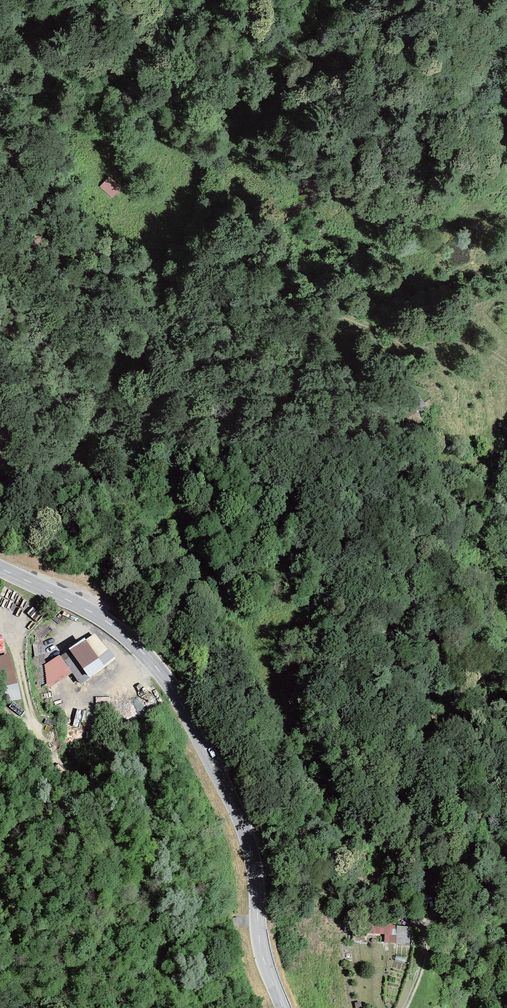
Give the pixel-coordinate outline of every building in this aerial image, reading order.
[(120,187),(110,178),(101,188),(112,197),(120,187)] [(115,658),(95,633),(86,640),(84,637),(69,649),(69,650),(61,656),(73,672),(82,683),(115,658)] [(0,656),(0,673),(7,702),(21,699),(10,653),(0,656)] [(49,688),(73,672),(61,656),(60,655),(44,665),(46,684),(49,688)] [(411,926),(356,924),(357,941),(367,941),(366,933),(383,934),(383,940),(398,940),(398,942),(411,943),(411,926)]
